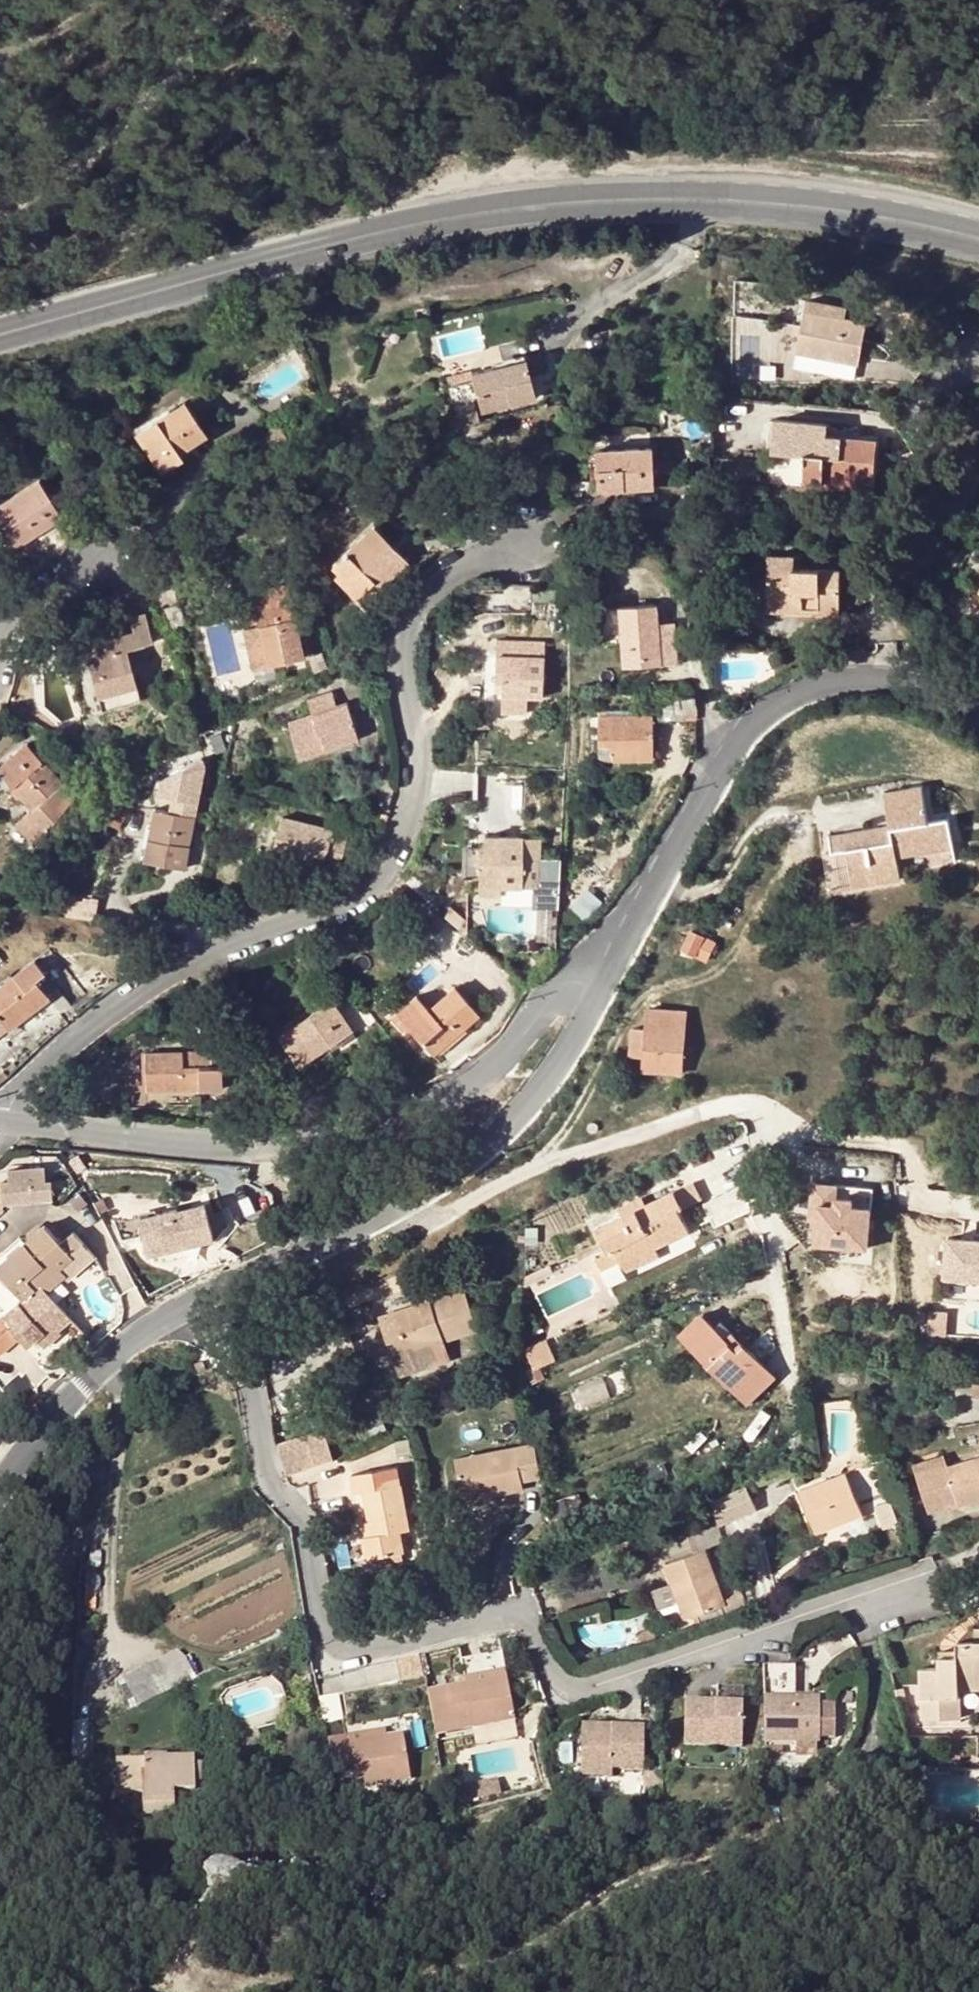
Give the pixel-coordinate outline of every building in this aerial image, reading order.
[(776,309),(780,281),(746,277),(743,304),(776,309)] [(811,302),(800,353),(862,366),(870,327),(848,322),(850,310),(811,302)] [(431,322),(429,311),(421,312),(424,323),(431,322)] [(415,313),(418,325),(424,323),(421,312),(415,313)] [(764,357),(781,357),(782,314),(740,313),(738,373),(764,374),(764,357)] [(543,359),(528,362),(532,378),(547,374),(543,359)] [(781,377),(782,360),(766,359),(765,377),(781,377)] [(473,376),(475,384),(483,415),(538,401),(532,378),(528,362),(473,376)] [(451,390),(475,384),(473,376),(472,373),(448,379),(451,390)] [(208,439),(186,405),(138,437),(163,475),(184,462),(180,456),(208,439)] [(478,412),(455,418),(458,431),(481,425),(478,412)] [(779,422),(777,453),(809,456),(808,479),(827,481),(826,484),(876,488),(880,444),(830,438),(830,427),(779,422)] [(653,451),(598,454),(600,494),(654,491),(653,451)] [(41,481),(0,506),(0,518),(18,547),(64,520),(41,481)] [(409,564),(376,528),(335,568),(363,597),(375,585),(381,590),(409,564)] [(806,602),(806,614),(842,615),(844,574),(799,573),(800,559),(773,558),(771,600),(806,602)] [(287,587),(252,596),(260,630),(246,633),(255,674),(305,662),(287,587)] [(806,602),(771,600),(771,613),(806,614),(806,602)] [(658,607),(607,611),(609,648),(622,647),(623,670),(660,667),(659,626),(658,607)] [(181,608),(166,611),(173,641),(187,639),(181,608)] [(147,615),(132,619),(135,632),(86,646),(103,712),(142,702),(129,651),(155,643),(147,615)] [(676,625),(659,626),(660,667),(679,666),(676,625)] [(504,671),(504,685),(502,714),(527,715),(528,699),(543,700),(545,645),(498,643),(496,670),(504,671)] [(504,671),(496,670),(496,685),(504,685),(504,671)] [(310,698),(315,712),(341,702),(336,688),(310,698)] [(67,721),(25,693),(13,710),(59,739),(67,721)] [(685,711),(699,710),(697,697),(684,698),(685,711)] [(326,746),(328,751),(360,740),(348,706),(291,725),(300,755),(326,746)] [(243,707),(233,709),(234,720),(244,718),(243,707)] [(608,714),(599,714),(599,763),(614,762),(614,756),(654,756),(655,718),(638,718),(638,722),(608,722),(608,717),(608,714)] [(28,745),(0,770),(0,773),(33,812),(17,827),(36,848),(75,800),(28,745)] [(326,746),(300,755),(302,759),(328,751),(326,746)] [(111,778),(105,773),(99,781),(105,786),(111,778)] [(97,783),(88,793),(98,802),(107,791),(97,783)] [(898,861),(954,852),(950,823),(931,826),(925,790),(886,795),(892,831),(876,833),(876,830),(830,838),(833,856),(848,853),(853,881),(874,878),(876,887),(901,883),(898,861)] [(195,818),(157,810),(146,863),(185,870),(195,818)] [(349,837),(283,821),(273,857),(326,870),(328,864),(341,868),(349,837)] [(482,894),(493,894),(493,887),(501,888),(522,888),(538,889),(541,841),(486,839),(486,854),(482,854),(482,894)] [(854,890),(853,881),(848,853),(833,856),(823,858),(830,898),(855,895),(854,890)] [(874,878),(853,881),(854,890),(876,887),(874,878)] [(501,888),(501,894),(501,900),(522,900),(522,888),(501,888)] [(693,934),(684,952),(708,963),(716,946),(693,934)] [(0,990),(0,1035),(2,1037),(51,1000),(38,982),(46,976),(36,962),(0,990)] [(419,998),(391,1021),(403,1035),(409,1029),(427,1050),(421,1055),(427,1063),(480,1018),(456,990),(431,1012),(419,998)] [(335,1004),(280,1041),(300,1071),(355,1034),(335,1004)] [(688,1015),(650,1012),(649,1033),(634,1032),(632,1060),(646,1060),(645,1074),(684,1077),(688,1015)] [(127,1050),(127,1073),(145,1073),(145,1050),(127,1050)] [(211,1051),(211,1054),(212,1069),(224,1069),(224,1084),(239,1084),(237,1051),(211,1051)] [(212,1069),(211,1054),(147,1056),(148,1092),(224,1092),(224,1084),(224,1069),(212,1069)] [(699,1083),(691,1082),(691,1093),(698,1094),(699,1083)] [(316,1095),(305,1099),(312,1117),(322,1114),(316,1095)] [(172,1108),(189,1108),(189,1099),(172,1099),(172,1108)] [(200,1108),(200,1099),(189,1099),(189,1108),(200,1108)] [(55,1199),(53,1163),(7,1166),(10,1202),(55,1199)] [(819,1202),(835,1205),(838,1184),(815,1181),(812,1201),(819,1202)] [(701,1199),(694,1183),(674,1192),(681,1208),(701,1199)] [(865,1250),(874,1190),(838,1184),(835,1205),(819,1202),(816,1220),(809,1219),(806,1242),(865,1250)] [(747,1189),(706,1199),(712,1223),(753,1214),(747,1189)] [(638,1210),(634,1201),(620,1208),(624,1217),(598,1229),(607,1250),(612,1247),(620,1265),(639,1256),(643,1264),(659,1257),(655,1248),(688,1233),(678,1210),(681,1208),(674,1192),(646,1206),(638,1210)] [(646,1206),(642,1198),(634,1201),(638,1210),(646,1206)] [(809,1219),(816,1220),(819,1202),(812,1201),(809,1219)] [(155,1256),(214,1242),(205,1206),(177,1213),(176,1210),(137,1220),(141,1243),(144,1242),(151,1241),(155,1255),(155,1256)] [(3,1317),(40,1285),(46,1292),(63,1278),(66,1276),(69,1279),(95,1258),(73,1233),(60,1245),(44,1226),(24,1244),(0,1265),(0,1313),(3,1317)] [(19,1238),(0,1254),(0,1265),(24,1244),(19,1238)] [(155,1255),(151,1241),(144,1242),(147,1256),(155,1255)] [(949,1242),(946,1281),(978,1284),(978,1244),(949,1242)] [(512,1259),(507,1249),(496,1254),(502,1265),(512,1259)] [(620,1265),(624,1273),(643,1264),(639,1256),(620,1265)] [(40,1285),(3,1317),(0,1319),(0,1353),(9,1346),(18,1338),(26,1348),(35,1340),(43,1348),(59,1333),(57,1330),(70,1320),(46,1292),(40,1285)] [(463,1290),(393,1313),(406,1354),(393,1359),(399,1379),(449,1363),(443,1343),(477,1333),(463,1290)] [(393,1313),(379,1318),(393,1359),(406,1354),(393,1313)] [(702,1314),(679,1336),(746,1405),(775,1377),(741,1342),(735,1348),(726,1338),(702,1314)] [(731,1332),(726,1338),(735,1348),(741,1342),(731,1332)] [(537,1354),(528,1358),(533,1369),(542,1365),(537,1354)] [(197,1363),(201,1371),(208,1368),(205,1360),(197,1363)] [(277,1447),(287,1476),(333,1461),(324,1432),(277,1447)] [(455,1459),(463,1501),(493,1496),(522,1491),(521,1483),(540,1479),(534,1444),(455,1459)] [(915,1473),(946,1463),(944,1456),(913,1465),(915,1473)] [(915,1473),(927,1514),(958,1505),(959,1508),(978,1502),(978,1459),(948,1468),(946,1463),(915,1473)] [(355,1493),(363,1493),(367,1523),(369,1539),(361,1539),(363,1561),(403,1555),(400,1534),(409,1532),(402,1486),(401,1486),(399,1471),(389,1473),(353,1478),(355,1493)] [(846,1474),(799,1492),(816,1534),(862,1516),(846,1474)] [(746,1485),(709,1499),(717,1523),(755,1508),(746,1485)] [(494,1504),(493,1496),(463,1501),(465,1509),(494,1504)] [(547,1506),(553,1528),(582,1516),(578,1497),(547,1506)] [(898,1499),(881,1504),(888,1527),(905,1522),(898,1499)] [(706,1549),(724,1543),(712,1508),(683,1517),(696,1553),(706,1549)] [(361,1539),(369,1539),(367,1523),(360,1524),(361,1539)] [(722,1596),(740,1590),(733,1568),(715,1575),(706,1549),(696,1553),(663,1565),(671,1586),(654,1592),(666,1626),(726,1606),(722,1596)] [(940,1661),(940,1670),(921,1670),(922,1721),(953,1721),(953,1699),(960,1699),(961,1690),(978,1691),(978,1630),(973,1630),(974,1644),(957,1645),(957,1651),(957,1660),(940,1661)] [(940,1661),(957,1660),(957,1651),(939,1652),(940,1661)] [(161,1661),(175,1689),(192,1681),(178,1652),(161,1661)] [(398,1658),(404,1679),(426,1673),(420,1652),(398,1658)] [(466,1687),(426,1696),(434,1737),(514,1722),(500,1654),(461,1662),(466,1687)] [(124,1681),(137,1709),(175,1689),(161,1661),(124,1681)] [(772,1665),(771,1695),(800,1695),(800,1665),(772,1665)] [(744,1688),(718,1688),(718,1705),(686,1705),(686,1748),(744,1748),(744,1688)] [(819,1700),(764,1701),(763,1743),(818,1743),(818,1739),(834,1739),(834,1711),(819,1710),(819,1706),(819,1700)] [(644,1730),(582,1730),(582,1779),(613,1779),(613,1771),(644,1771),(644,1730)] [(347,1738),(349,1746),(387,1739),(385,1731),(347,1738)] [(349,1746),(347,1738),(328,1741),(335,1779),(355,1775),(358,1788),(411,1779),(403,1736),(387,1739),(349,1746)] [(795,1754),(818,1754),(818,1743),(795,1743),(795,1754)] [(200,1765),(193,1765),(193,1759),(165,1761),(165,1759),(118,1761),(118,1793),(142,1793),(143,1817),(159,1817),(159,1805),(175,1804),(175,1792),(195,1792),(195,1784),(200,1784),(200,1765)] [(473,1800),(504,1790),(499,1775),(469,1784),(473,1800)]
